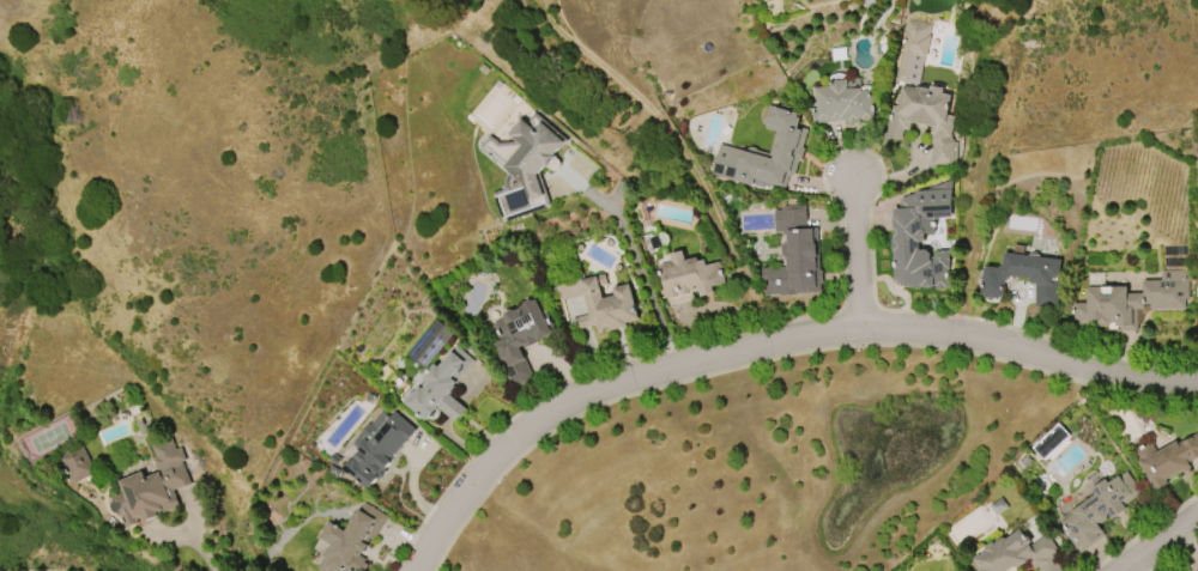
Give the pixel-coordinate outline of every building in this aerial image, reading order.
[(930,24),(927,34),(928,35),(924,57),(922,57),(916,83),(915,83),(915,84),(894,80),(906,19),(930,24)] [(870,91),(872,119),(869,119),(867,121),(863,121),(860,120),(857,120),(858,123),(846,124),(845,121),(811,123),(810,113),(816,113),(813,87),(828,86),(828,81),(858,78),(859,91),(870,91)] [(896,107),(901,85),(914,89),(914,86),(927,89),(927,85),(942,87),(940,93),(949,95),(945,115),(952,116),(949,138),(951,142),(955,142),(955,164),(931,164),(931,148),(927,139),(930,126),(908,121),(907,129),(901,128),(898,139),(884,136),(890,105),(896,107)] [(763,189),(710,175),(719,145),(744,152),(744,151),(745,150),(745,148),(746,148),(748,147),(749,147),(750,147),(751,147),(752,147),(754,148),(755,150),(756,150),(756,151),(768,154),(774,132),(763,129),(764,126),(761,124),(767,105),(795,114),(794,117),(798,119),(795,127),(805,130),(800,148),(804,148),(800,162),(797,162),(793,176),(787,175),(783,190),(764,186),(763,189)] [(504,188),(503,187),(503,186),(503,184),(503,183),(503,182),(503,181),(503,180),(503,178),(504,177),(504,176),(506,176),(506,175),(507,175),(507,174),(508,174),(509,174),(478,147),(488,135),(497,144),(514,141),(506,135),(520,119),(525,123),(527,121),(527,119),(532,113),(565,140),(552,156),(553,157),(552,159),(553,159),(555,159),(556,160),(557,162),(557,163),(557,164),(557,165),(557,166),(557,168),(556,168),(556,169),(555,170),(553,170),(552,170),(551,170),(550,170),(549,169),(547,169),(546,168),(546,166),(544,168),(543,166),(537,174),(549,206),(501,224),(490,194),(504,188)] [(894,281),(893,253),(890,253),(890,241),(891,241),(891,209),(897,209),(897,201),(898,201),(898,199),(913,194),(913,192),(920,192),(949,180),(950,218),(931,218),(932,235),(922,235),(922,242),(916,242),(916,250),(924,250),(928,254),(928,259),(936,251),(946,250),(948,269),(945,269),(946,286),(943,286),(943,288),(932,290),(932,287),(920,287),(920,286),(901,286),(894,281)] [(819,293),(794,293),(794,296),(778,296),(778,294),(763,296),(762,285),(761,285),(760,268),(785,268),(783,257),(780,257),(779,245),(783,245),(782,235),(781,235),(781,232),(773,232),(772,211),(780,211),(780,207),(804,206),(805,227),(816,227),(818,271),(821,271),(821,283),(818,284),(819,293)] [(657,266),(670,262),(668,254),(680,251),(683,261),(695,257),(696,261),(703,260),(704,265),(718,262),(724,284),(710,286),(712,293),(698,297),(697,290),(690,292),(691,299),(667,305),(657,266)] [(1000,265),(1002,253),(1059,261),(1057,278),(1057,308),(1033,306),(1033,284),(1027,283),(1028,279),(1010,277),(1003,281),(1002,298),(998,298),(998,299),(982,298),(982,296),(979,294),(982,268),(985,268),(985,267),(996,268),(996,269),(1000,265)] [(1139,280),(1158,280),(1158,271),(1182,271),(1184,279),(1186,279),(1186,299),(1182,299),(1184,309),(1148,310),(1148,304),(1142,304),(1142,310),(1135,310),(1136,330),(1106,332),(1106,327),(1099,327),(1096,324),(1096,320),(1090,320),(1090,323),(1087,327),(1081,327),(1077,324),(1077,321),(1072,321),(1071,304),(1085,303),(1084,287),(1126,286),(1126,293),(1139,292),(1139,280)] [(552,280),(581,272),(582,280),(603,274),(605,285),(598,287),(601,298),(612,296),(611,288),(628,284),(636,320),(624,323),(625,327),(609,330),(607,329),(601,330),(603,333),(597,334),(594,324),(573,330),(570,318),(587,315),(582,296),(557,302),(552,280)] [(509,384),(492,344),(497,341),(490,324),(502,318),(501,316),(502,312),(509,310),(512,311),(519,309),(518,308),(521,306),(524,303),(528,300),(531,302),(534,299),(550,335),(537,341),(534,339),(537,342),(524,348),(522,346),(518,348),(530,376),(524,378),(524,379),(518,383),(518,381),(509,384)] [(450,334),(422,369),(404,353),(432,318),(450,334)] [(454,345),(473,360),(453,385),(454,387),(448,394),(466,409),(455,424),(435,407),(424,421),(400,401),(409,391),(411,393),(416,387),(420,389),(426,382),(420,377),(431,364),(436,367),(454,345)] [(367,488),(350,474),(347,476),(340,469),(357,450),(351,445),(351,442),(356,437),(358,437),(359,436),(358,435),(367,424),(368,425),(380,411),(388,418),(393,412),(415,430),(405,442),(404,441),(388,460),(389,462),(383,469),(385,470),(377,480),(374,480),(367,488)] [(1197,432),(1197,435),(1197,457),(1187,463),(1190,467),(1164,481),(1166,484),(1154,491),(1131,452),(1149,442),(1155,452),(1174,442),(1176,444),(1197,432)] [(150,447),(170,438),(175,450),(180,448),(184,460),(180,461),(189,484),(179,488),(177,487),(171,490),(179,506),(163,512),(162,509),(155,512),(157,517),(143,522),(141,517),(135,520),(137,523),(125,528),(119,516),(117,516),(116,512),(113,514),(109,511),(108,506),(109,503),(111,502),(109,498),(122,492),(117,481),(140,472),(143,479),(157,473),(152,460),(155,457),(150,447)] [(72,484),(59,456),(80,447),(93,473),(72,484)] [(1103,536),(1078,553),(1066,536),(1067,536),(1058,522),(1070,514),(1067,511),(1091,496),(1087,490),(1103,479),(1106,482),(1117,475),(1118,476),(1125,472),(1140,493),(1121,506),(1124,509),(1109,520),(1106,514),(1105,520),(1100,523),(1094,522),(1103,536)] [(987,506),(999,498),(1006,508),(993,516),(987,506)] [(367,565),(363,570),(357,570),(320,570),(316,569),(322,557),(321,555),(326,547),(328,548),(329,546),(316,537),(326,521),(344,531),(349,523),(347,522),(351,515),(352,516),(356,510),(357,511),(362,503),(386,516),(373,539),(370,537),(365,545),(367,545),(363,552),(362,552),(359,555),(364,559),(363,563),(367,565)] [(1027,560),(1012,570),(978,570),(970,560),(972,559),(972,558),(976,554),(978,555),(984,551),(982,548),(991,542),(992,545),(1003,537),(1004,540),(1018,529),(1023,536),(1024,535),(1029,542),(1027,545),(1028,546),(1045,534),(1057,552),(1042,560),(1043,561),(1033,569),(1027,560)]
